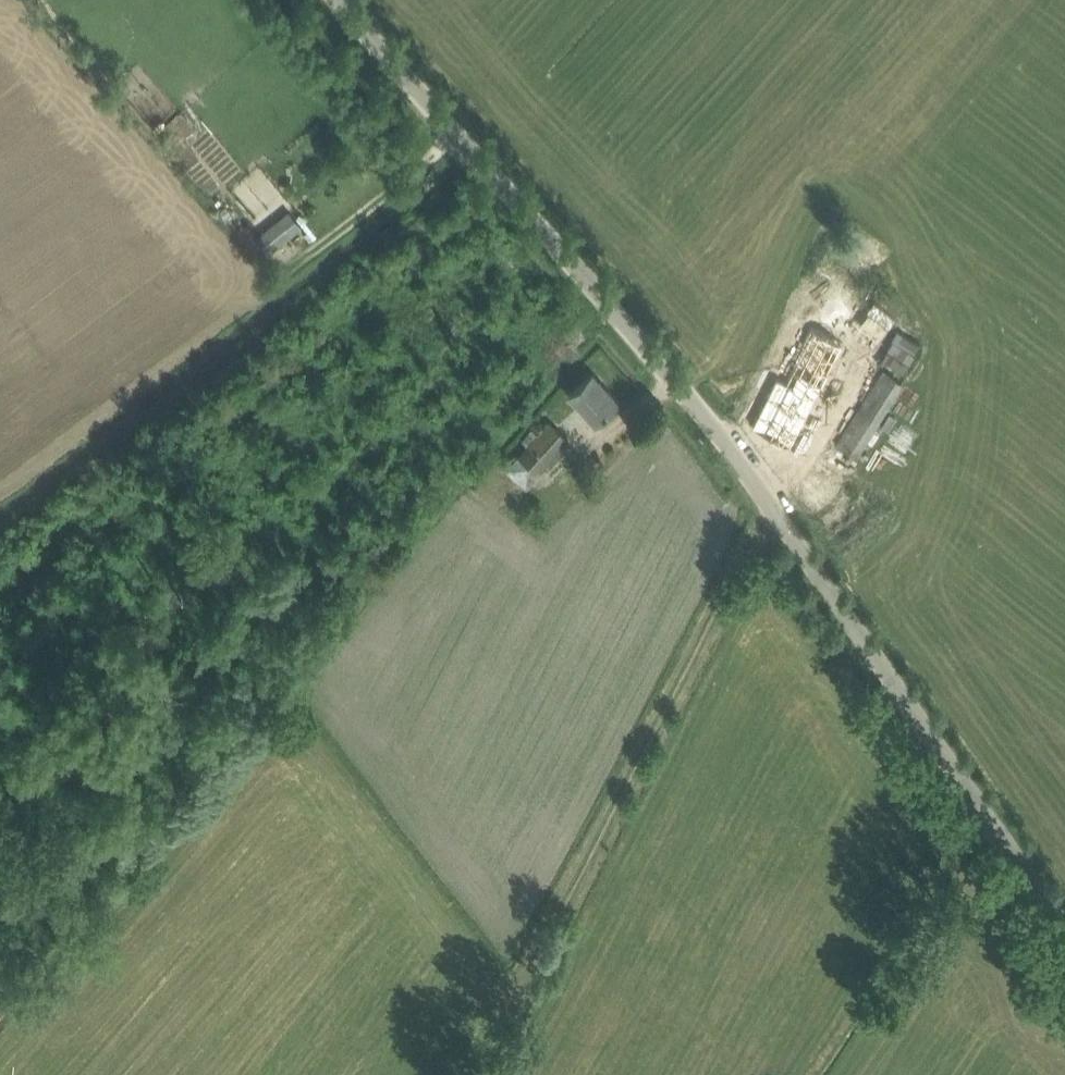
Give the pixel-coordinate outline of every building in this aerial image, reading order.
[(271,266),(308,248),(279,186),(268,191),(260,173),(239,183),(263,235),(258,238),(271,266)] [(777,377),(762,406),(752,425),(791,445),(859,314),(825,296),(802,342),(806,344),(787,382),(777,377)] [(857,456),(901,383),(883,371),(838,444),(857,456)] [(596,422),(602,416),(619,401),(593,373),(571,393),(596,422)] [(507,469),(526,486),(569,439),(550,422),(507,469)]
